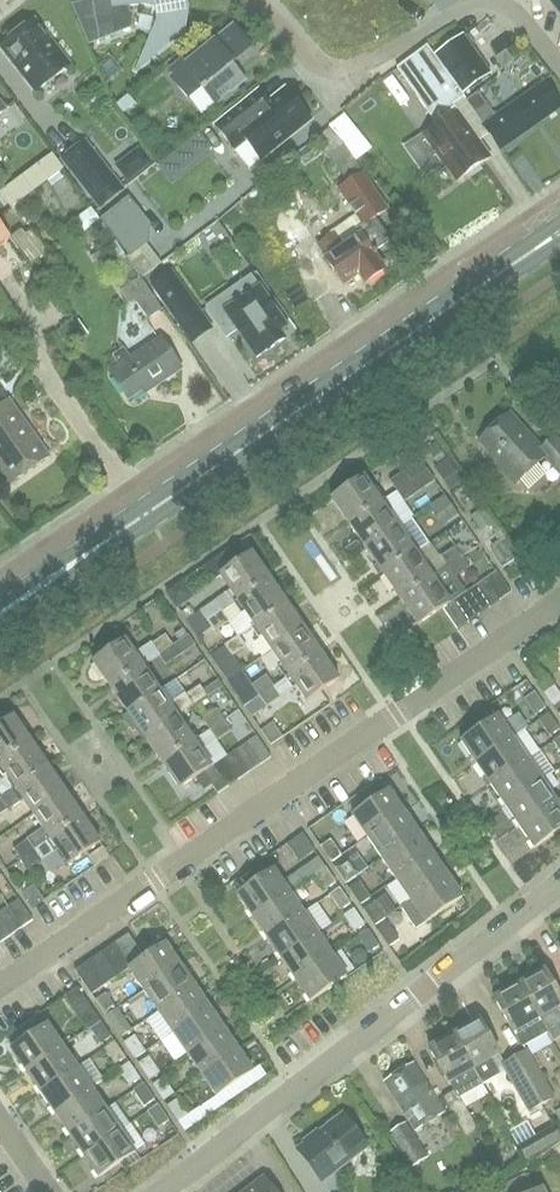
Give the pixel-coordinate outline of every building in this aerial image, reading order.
[(115,25),(132,26),(133,13),(129,13),(129,6),(143,5),(142,6),(158,9),(158,10),(160,20),(160,21),(137,67),(137,68),(184,30),(186,7),(183,0),(113,0),(115,25)] [(559,13),(559,0),(549,0),(559,13)] [(96,19),(100,40),(111,36),(109,18),(96,19)] [(2,45),(38,90),(70,64),(35,20),(2,45)] [(171,77),(189,100),(202,89),(203,91),(205,90),(216,103),(246,78),(245,77),(243,79),(235,69),(232,70),(230,66),(252,48),(233,26),(215,41),(211,36),(171,69),(175,74),(171,77)] [(491,73),(463,34),(434,54),(462,93),(491,73)] [(462,93),(434,54),(427,45),(397,67),(438,123),(424,133),(424,134),(414,141),(434,170),(445,162),(457,180),(489,157),(456,110),(451,113),(448,108),(464,97),(462,93)] [(500,149),(559,107),(559,103),(545,82),(496,116),(484,124),(483,125),(500,149)] [(264,104),(253,91),(213,120),(233,147),(244,138),(258,156),(308,119),(285,88),(264,104)] [(135,102),(128,94),(117,103),(123,111),(135,102)] [(488,106),(477,114),(484,124),(496,116),(488,106)] [(332,126),(343,140),(358,127),(347,114),(332,126)] [(327,237),(316,245),(326,257),(335,271),(344,285),(352,280),(359,275),(362,279),(365,283),(375,276),(386,269),(380,260),(374,251),(382,245),(391,238),(384,227),(376,217),(382,212),(388,207),(366,175),(345,143),(344,145),(337,136),(331,128),(324,133),(317,138),(332,160),(348,182),(343,186),(339,189),(347,202),(355,214),(344,222),(333,230),(335,232),(327,237)] [(179,148),(192,163),(212,146),(199,131),(179,148)] [(86,141),(64,157),(98,205),(121,189),(86,141)] [(255,187),(227,206),(238,224),(266,205),(255,187)] [(127,197),(100,219),(129,255),(146,242),(148,223),(127,197)] [(73,221),(82,232),(99,219),(90,208),(73,221)] [(11,237),(0,221),(0,246),(11,237)] [(120,287),(139,273),(117,241),(92,258),(101,272),(107,268),(120,287)] [(139,273),(120,287),(122,289),(119,291),(129,306),(135,301),(147,320),(163,310),(139,273)] [(195,313),(168,273),(152,284),(180,324),(195,313)] [(228,292),(207,307),(227,336),(237,329),(256,357),(268,349),(285,338),(280,331),(287,326),(260,286),(236,302),(228,292)] [(70,347),(88,334),(79,322),(62,334),(70,347)] [(112,355),(119,365),(110,372),(129,399),(154,382),(156,385),(182,368),(161,337),(132,357),(124,346),(112,355)] [(11,484),(50,457),(9,399),(0,387),(0,469),(11,484)] [(559,474),(559,444),(553,437),(540,449),(508,414),(479,440),(500,463),(498,465),(514,483),(544,456),(559,474)] [(456,440),(443,452),(461,470),(473,458),(456,440)] [(446,456),(436,443),(427,448),(437,462),(446,456)] [(451,463),(438,472),(451,490),(464,481),(451,463)] [(428,469),(411,480),(412,480),(397,491),(405,502),(435,481),(435,480),(428,469)] [(412,480),(411,480),(404,470),(390,481),(397,491),(412,480)] [(364,476),(332,498),(349,524),(381,502),(385,499),(377,488),(374,491),(364,476)] [(458,513),(445,495),(432,505),(442,520),(447,521),(458,513)] [(381,502),(349,524),(366,549),(398,527),(388,512),(392,510),(385,499),(381,502)] [(483,529),(494,522),(495,521),(484,506),(483,507),(472,515),(483,529)] [(398,527),(366,549),(383,574),(415,552),(429,542),(412,518),(398,527)] [(518,556),(507,540),(491,551),(502,567),(518,556)] [(448,567),(463,556),(456,545),(441,555),(448,567)] [(193,631),(271,578),(253,552),(221,574),(230,589),(200,610),(203,613),(188,624),(193,631)] [(415,552),(383,574),(400,599),(433,577),(436,575),(429,564),(425,567),(416,553),(415,552)] [(485,578),(500,600),(511,592),(496,570),(485,578)] [(400,599),(418,624),(442,608),(450,603),(449,602),(440,588),(444,586),(436,575),(433,577),(400,599)] [(288,603),(271,578),(193,631),(198,638),(212,627),(216,632),(231,622),(223,611),(238,600),(255,625),(288,603)] [(500,600),(485,578),(474,585),(490,607),(500,600)] [(474,585),(464,592),(479,614),(490,607),(474,585)] [(464,592),(453,600),(468,622),(479,614),(464,592)] [(450,603),(442,608),(457,629),(468,622),(453,600),(449,602),(450,603)] [(288,603),(255,625),(273,651),(305,628),(288,603)] [(179,641),(188,635),(183,628),(174,634),(179,641)] [(322,653),(305,628),(273,651),(290,676),(322,653)] [(126,639),(118,644),(115,640),(111,639),(95,650),(94,655),(97,658),(93,661),(110,687),(147,662),(173,644),(166,634),(153,643),(152,641),(136,653),(126,639)] [(247,646),(239,635),(224,645),(233,657),(247,646)] [(181,656),(173,644),(157,655),(165,667),(181,656)] [(322,653),(290,676),(306,701),(339,678),(322,653)] [(147,662),(110,687),(128,712),(123,715),(123,716),(161,690),(151,676),(155,673),(147,662)] [(260,696),(273,687),(266,676),(252,685),(260,696)] [(170,703),(161,690),(123,716),(133,730),(138,727),(145,738),(178,716),(179,716),(208,696),(224,686),(219,679),(204,690),(200,685),(187,694),(185,692),(170,703)] [(555,685),(544,693),(555,709),(559,706),(559,692),(555,685)] [(281,697),(273,687),(260,696),(267,707),(281,697)] [(525,699),(535,715),(545,708),(534,693),(525,699)] [(259,698),(246,707),(252,716),(265,706),(259,698)] [(210,730),(225,720),(218,709),(203,719),(210,730)] [(559,729),(549,713),(538,720),(549,736),(559,729)] [(32,741),(15,715),(10,718),(7,715),(3,714),(0,716),(0,763),(32,741)] [(178,716),(145,738),(162,763),(195,740),(179,716),(178,716)] [(475,762),(512,737),(497,716),(461,741),(475,762)] [(232,731),(225,720),(210,730),(217,740),(232,731)] [(246,743),(261,764),(271,757),(257,736),(246,743)] [(512,737),(475,762),(490,783),(526,758),(512,737)] [(212,765),(195,740),(162,763),(179,788),(195,777),(203,772),(212,765)] [(0,763),(0,764),(7,774),(16,787),(17,789),(49,766),(32,741),(0,763)] [(261,764),(246,743),(235,750),(249,772),(261,764)] [(235,750),(224,758),(239,779),(249,772),(235,750)] [(224,758),(214,765),(228,786),(239,779),(224,758)] [(526,758),(490,783),(504,804),(541,779),(526,758)] [(213,766),(212,765),(203,772),(211,784),(218,793),(228,786),(214,765),(213,766)] [(16,787),(0,799),(0,815),(24,798),(34,814),(67,791),(49,766),(17,789),(16,787)] [(204,789),(211,784),(203,772),(195,777),(204,789)] [(541,779),(504,804),(519,825),(555,800),(541,779)] [(367,837),(404,812),(389,790),(376,799),(361,809),(352,816),(367,837)] [(67,791),(34,814),(43,827),(14,849),(22,859),(84,816),(67,791)] [(555,800),(519,825),(534,847),(559,828),(559,807),(555,800)] [(418,832),(404,812),(367,837),(381,858),(418,832)] [(84,816),(22,859),(29,870),(58,849),(68,864),(101,842),(84,816)] [(418,832),(381,858),(395,879),(433,853),(418,832)] [(321,846),(331,862),(342,855),(331,839),(321,846)] [(447,874),(433,853),(395,879),(410,900),(428,887),(447,874)] [(274,868),(237,894),(252,916),(289,890),(315,873),(325,865),(318,855),(282,880),(274,868)] [(335,867),(346,884),(361,874),(350,857),(335,867)] [(315,873),(326,890),(336,882),(325,865),(315,873)] [(454,885),(447,874),(428,887),(410,900),(400,907),(415,929),(462,896),(454,885)] [(349,888),(360,904),(371,897),(360,881),(349,888)] [(351,902),(340,887),(329,894),(340,910),(351,902)] [(33,907),(44,900),(36,888),(25,895),(26,896),(33,907)] [(289,890),(252,916),(267,937),(304,911),(289,890)] [(8,905),(23,926),(33,919),(19,898),(8,905)] [(364,909),(374,925),(385,918),(375,902),(364,909)] [(0,910),(0,916),(12,934),(23,926),(8,905),(0,910)] [(365,924),(354,908),(328,926),(332,933),(348,922),(355,931),(365,924)] [(318,932),(304,911),(267,937),(281,957),(318,932)] [(1,941),(12,934),(0,916),(0,940),(1,941)] [(378,930),(389,946),(399,939),(388,923),(378,930)] [(380,945),(369,929),(358,936),(369,952),(380,945)] [(181,932),(145,958),(131,967),(129,968),(144,990),(180,965),(196,954),(181,932)] [(332,953),(318,932),(281,957),(295,978),(332,953)] [(128,934),(115,943),(131,967),(145,958),(128,934)] [(131,967),(115,943),(102,952),(118,976),(129,968),(131,967)] [(118,976),(102,952),(89,961),(105,985),(118,976)] [(332,953),(295,978),(310,1000),(347,975),(332,953)] [(105,985),(89,961),(75,971),(91,994),(105,985)] [(180,965),(144,990),(158,1011),(195,986),(180,965)] [(548,1032),(559,1026),(559,1013),(557,1007),(559,1005),(559,996),(545,969),(520,983),(548,1032)] [(548,1032),(520,983),(494,998),(513,1032),(521,1047),(548,1032)] [(209,1007),(195,986),(158,1011),(173,1032),(209,1007)] [(117,1009),(106,993),(96,1000),(107,1016),(117,1009)] [(100,1020),(90,1005),(77,1013),(87,1029),(100,1020)] [(224,1027),(209,1007),(173,1032),(187,1053),(224,1027)] [(110,1021),(121,1037),(131,1030),(121,1014),(110,1021)] [(111,1035),(101,1020),(90,1028),(101,1042),(111,1035)] [(454,1034),(482,1085),(483,1084),(484,1085),(501,1075),(492,1058),(498,1055),(478,1020),(454,1034)] [(26,1071),(62,1046),(48,1024),(11,1050),(26,1071)] [(238,1048),(224,1027),(187,1053),(202,1073),(238,1048)] [(147,1050),(135,1034),(124,1042),(135,1058),(147,1050)] [(482,1085),(454,1034),(428,1049),(447,1083),(449,1082),(453,1090),(443,1096),(472,1147),(476,1144),(474,1141),(483,1136),(460,1097),(482,1085)] [(126,1057),(116,1043),(106,1050),(116,1064),(126,1057)] [(77,1067),(62,1046),(26,1071),(40,1092),(77,1067)] [(253,1070),(238,1048),(202,1073),(217,1095),(253,1070)] [(513,1057),(541,1106),(542,1105),(547,1113),(551,1110),(546,1102),(552,1099),(541,1079),(543,1077),(527,1049),(513,1057)] [(161,1072),(149,1056),(138,1063),(150,1080),(161,1072)] [(541,1106),(513,1057),(502,1064),(530,1112),(541,1106)] [(119,1069),(130,1085),(140,1078),(129,1062),(119,1069)] [(444,1112),(413,1063),(385,1081),(415,1130),(444,1112)] [(91,1088),(77,1067),(40,1092),(54,1113),(91,1088)] [(176,1093),(164,1076),(153,1085),(165,1101),(176,1093)] [(155,1099),(144,1083),(133,1090),(144,1106),(155,1099)] [(105,1109),(91,1088),(54,1113),(68,1134),(105,1109)] [(189,1114),(178,1098),(168,1105),(178,1121),(189,1114)] [(169,1120),(158,1104),(148,1111),(159,1127),(169,1120)] [(105,1109),(68,1134),(83,1155),(120,1130),(105,1109)] [(299,1149),(322,1179),(366,1146),(343,1115),(299,1149)] [(390,1132),(402,1153),(411,1167),(428,1157),(407,1122),(390,1132)] [(518,1145),(528,1166),(559,1142),(559,1135),(554,1125),(518,1145)] [(134,1151),(120,1130),(83,1155),(98,1177),(134,1151)] [(246,1191),(277,1191),(266,1177),(246,1191)]
